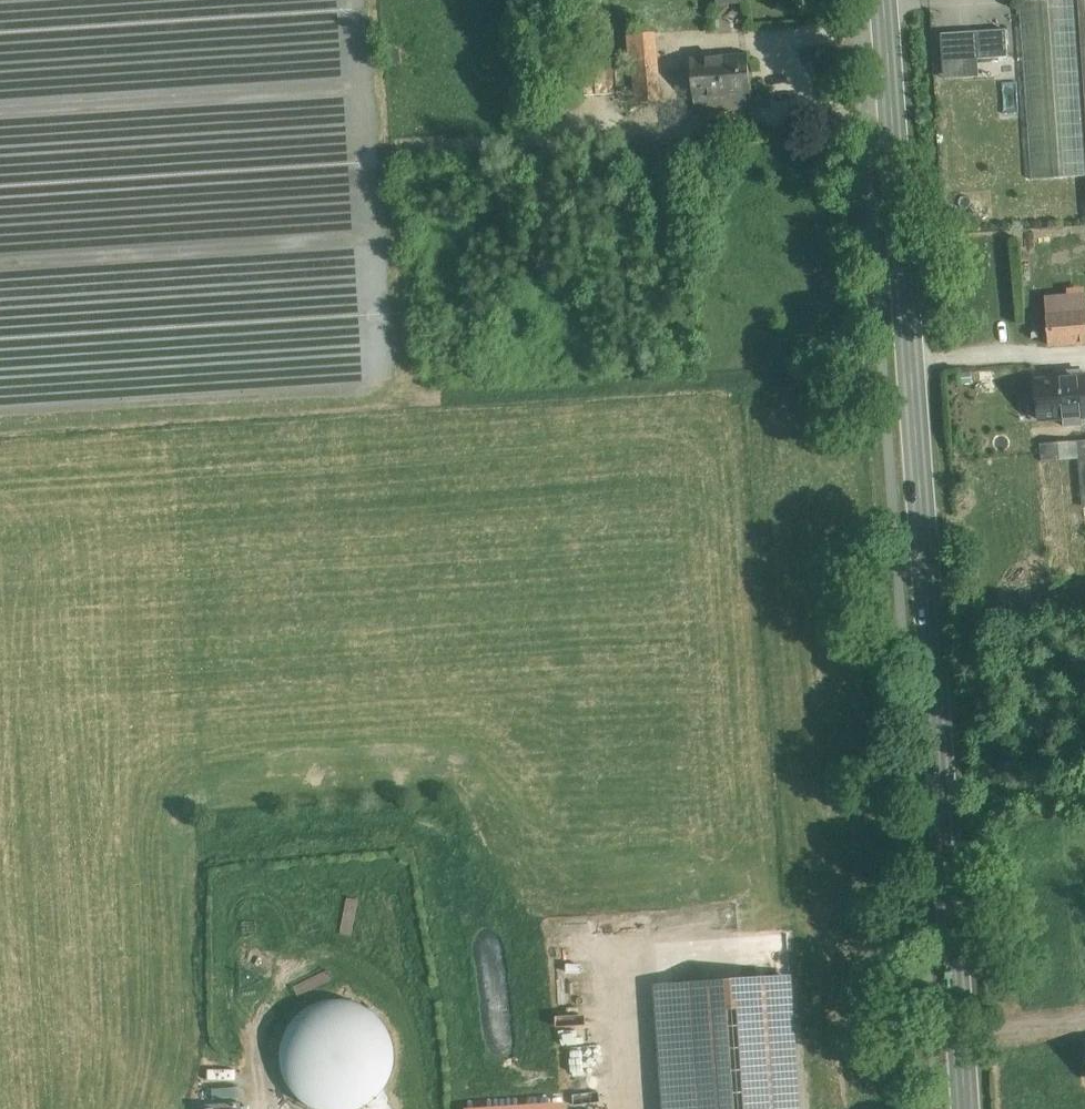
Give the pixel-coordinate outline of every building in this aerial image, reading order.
[(1031,180),(1084,176),(1084,115),(1077,0),(1018,0),(1031,180)] [(1005,30),(975,32),(977,59),(1007,57),(1005,30)] [(975,32),(961,33),(963,70),(978,69),(977,59),(975,32)] [(651,33),(629,35),(634,104),(656,102),(651,33)] [(746,56),(689,60),(691,99),(692,99),(693,112),(749,108),(748,95),(746,56)] [(616,62),(580,64),(582,97),(618,94),(616,62)] [(1047,315),(1049,346),(1084,344),(1084,312),(1047,315)] [(1039,383),(1041,422),(1064,420),(1065,427),(1082,426),(1082,419),(1084,419),(1084,380),(1039,383)] [(1037,444),(1053,619),(1084,616),(1084,440),(1037,444)] [(655,984),(663,1108),(801,1108),(792,975),(655,984)] [(384,1090),(380,1095),(374,1101),(373,1102),(369,1104),(365,1107),(360,1108),(392,1108),(384,1090)]
